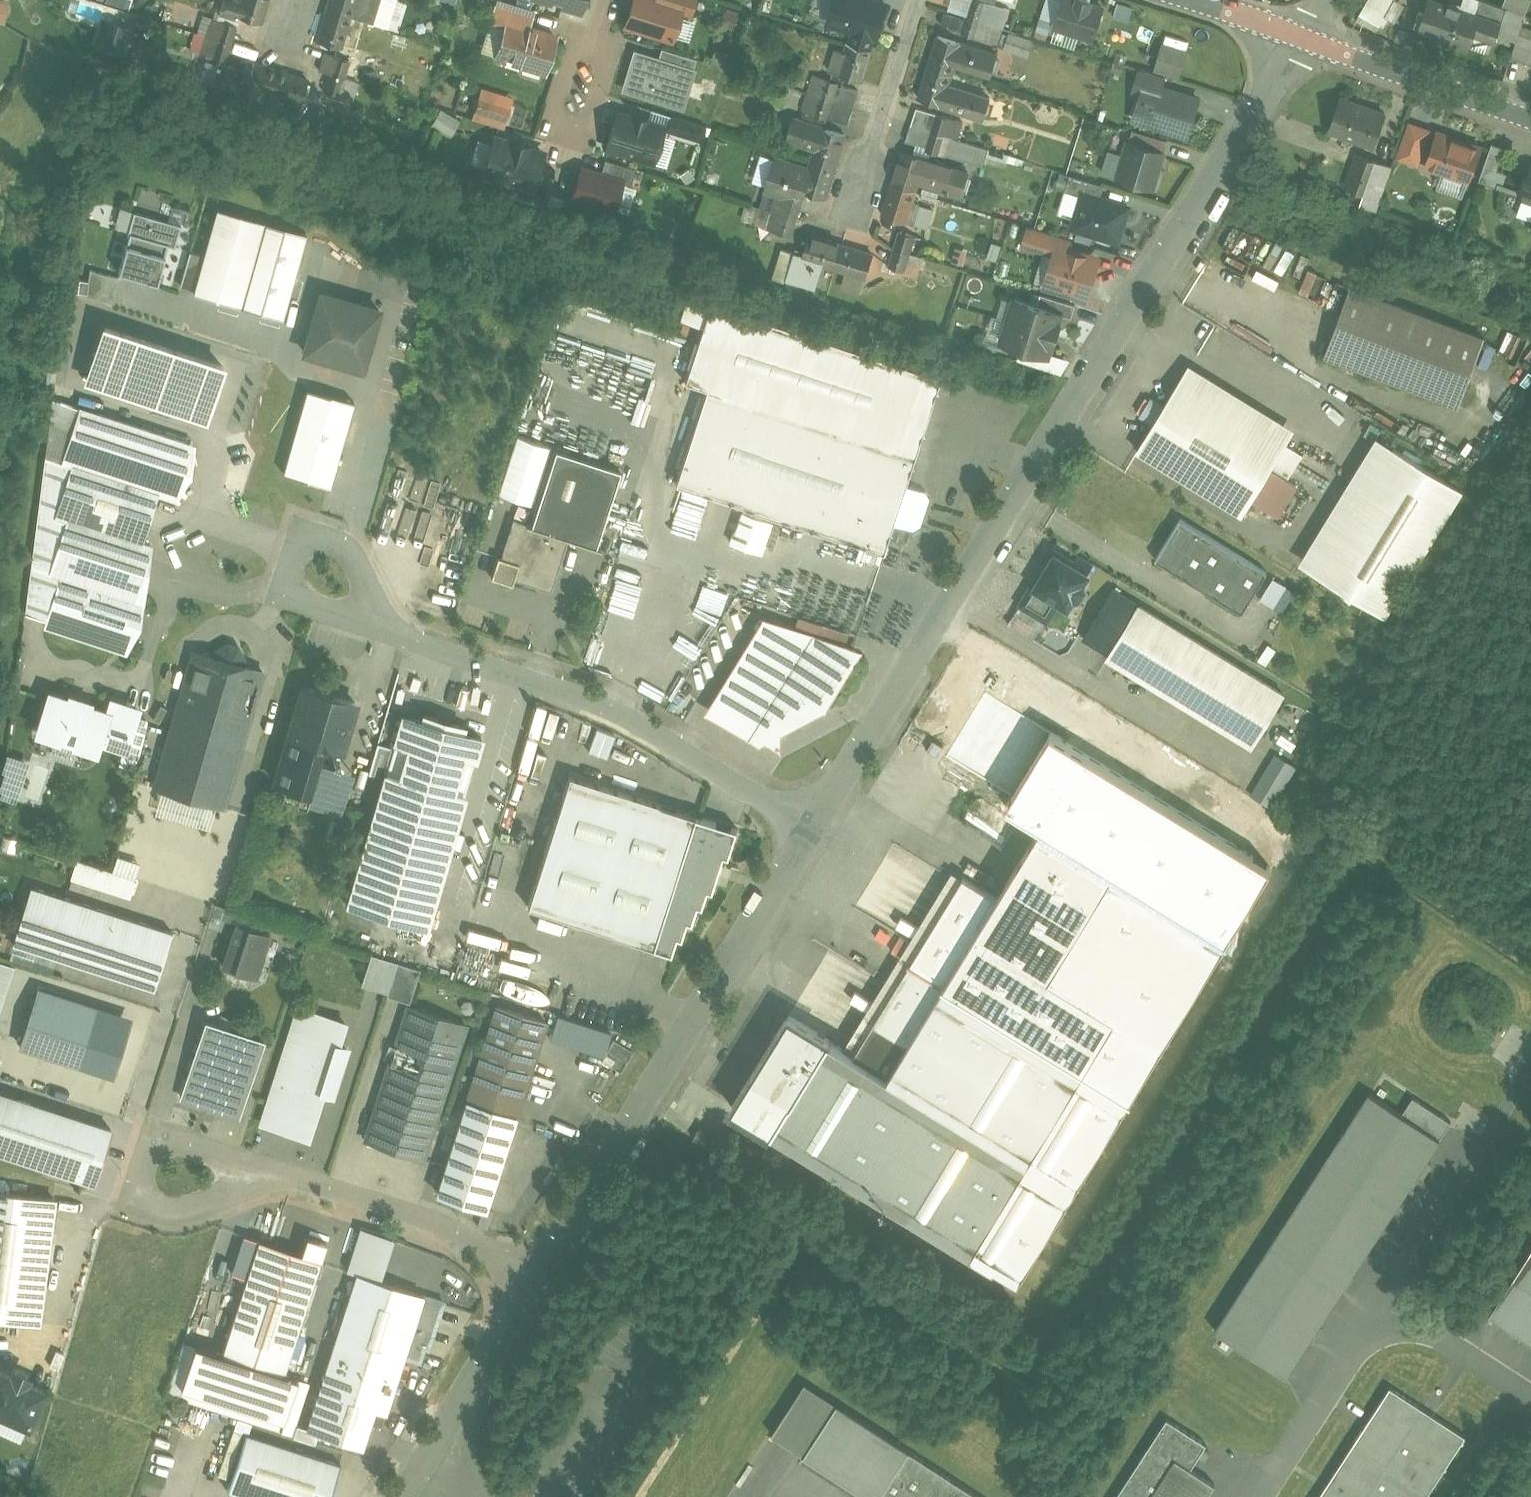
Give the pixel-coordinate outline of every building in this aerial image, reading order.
[(107,2),(129,9),(132,0),(108,0),(107,2)] [(239,15),(262,22),(269,0),(244,0),(239,15)] [(328,8),(352,16),(356,0),(331,0),(328,8)] [(352,16),(374,23),(381,0),(356,0),(352,16)] [(508,0),(499,0),(494,18),(508,22),(509,21),(528,27),(534,8),(508,0)] [(581,10),(584,0),(549,0),(581,10)] [(627,24),(673,38),(681,10),(683,5),(666,0),(634,0),(627,24)] [(683,5),(681,10),(691,13),(695,0),(666,0),(683,5)] [(865,0),(851,0),(845,16),(848,17),(845,26),(854,29),(850,41),(872,48),(882,17),(862,11),(866,0),(865,0)] [(986,0),(975,0),(971,14),(983,18),(996,22),(1005,25),(1010,8),(986,0)] [(1056,25),(1094,38),(1104,8),(1091,3),(1092,0),(1090,0),(1064,0),(1056,25)] [(1362,12),(1382,22),(1395,0),(1369,0),(1362,12)] [(1442,0),(1429,0),(1425,12),(1421,10),(1418,17),(1423,19),(1419,29),(1471,47),(1475,34),(1496,42),(1503,23),(1503,21),(1477,12),(1442,0)] [(1486,0),(1481,0),(1477,12),(1503,21),(1508,8),(1486,0)] [(352,16),(328,8),(319,39),(342,47),(352,16)] [(1527,15),(1508,8),(1503,21),(1503,23),(1521,30),(1527,15)] [(738,15),(727,12),(723,23),(735,27),(738,15)] [(969,19),(947,12),(944,23),(966,30),(969,19)] [(983,18),(971,14),(969,19),(966,30),(966,31),(991,38),(996,22),(983,18)] [(1053,20),(1041,16),(1037,30),(1048,34),(1053,20)] [(132,29),(105,20),(96,46),(124,55),(132,29)] [(528,27),(509,21),(508,22),(498,55),(505,58),(504,61),(522,67),(523,63),(546,70),(557,36),(528,27)] [(236,26),(223,22),(218,38),(231,42),(236,26)] [(1006,33),(1002,50),(1028,54),(1031,38),(1006,33)] [(1520,34),(1512,57),(1530,63),(1530,38),(1520,34)] [(963,42),(940,35),(930,66),(953,73),(957,61),(963,42)] [(231,42),(218,38),(213,55),(226,59),(231,42)] [(872,48),(850,41),(847,52),(837,49),(831,69),(863,79),(872,48)] [(1000,54),(963,42),(957,61),(994,73),(1000,54)] [(447,47),(436,44),(434,50),(445,54),(447,47)] [(661,48),(658,60),(693,71),(696,58),(661,48)] [(658,60),(636,53),(625,88),(682,106),(693,71),(658,60)] [(350,62),(327,55),(322,71),(333,74),(346,78),(350,62)] [(278,70),(247,60),(244,69),(220,62),(215,80),(238,87),(235,97),(257,103),(261,88),(271,91),(278,70)] [(953,73),(930,66),(920,97),(943,105),(949,85),(953,73)] [(1166,75),(1142,68),(1135,90),(1143,93),(1147,82),(1163,86),(1166,75)] [(308,79),(278,70),(271,91),(287,96),(285,103),(298,107),(300,100),(301,100),(308,79)] [(327,90),(330,74),(319,72),(316,88),(327,90)] [(346,78),(333,74),(328,91),(354,99),(359,82),(346,78)] [(839,84),(813,76),(808,93),(809,93),(834,101),(839,84)] [(1163,86),(1147,82),(1143,93),(1136,117),(1189,134),(1200,98),(1163,86)] [(859,91),(839,84),(834,101),(854,107),(859,91)] [(992,99),(949,85),(943,105),(986,118),(992,99)] [(511,102),(482,93),(476,112),(505,121),(511,102)] [(834,101),(809,93),(804,110),(829,118),(834,101)] [(1387,113),(1342,97),(1330,129),(1375,145),(1387,113)] [(854,107),(834,101),(829,118),(849,124),(854,107)] [(938,113),(918,107),(912,125),(933,131),(938,113)] [(439,110),(431,125),(450,135),(457,120),(439,110)] [(665,125),(619,111),(608,146),(654,161),(665,125)] [(964,121),(938,113),(933,131),(959,139),(964,121)] [(707,126),(673,115),(668,130),(702,141),(707,126)] [(846,134),(795,118),(789,138),(817,147),(814,158),(837,165),(846,134)] [(1430,129),(1412,123),(1400,156),(1419,163),(1430,129)] [(912,125),(907,141),(928,147),(933,131),(912,125)] [(1147,133),(1135,129),(1131,141),(1143,145),(1147,133)] [(959,139),(933,131),(928,147),(927,149),(984,166),(989,148),(960,139),(959,139)] [(1481,147),(1440,132),(1428,166),(1445,173),(1446,171),(1469,179),(1481,147)] [(1169,140),(1147,133),(1143,145),(1166,152),(1169,140)] [(544,152),(496,137),(485,172),(532,187),(534,187),(540,165),(544,152)] [(1143,145),(1131,141),(1131,142),(1127,144),(1124,155),(1126,159),(1120,177),(1153,187),(1160,166),(1161,166),(1166,152),(1143,145)] [(1515,180),(1495,176),(1501,148),(1487,145),(1479,183),(1513,190),(1515,180)] [(926,160),(903,152),(894,183),(917,191),(920,179),(926,160)] [(1381,161),(1359,154),(1347,186),(1367,193),(1369,194),(1381,161)] [(810,170),(776,159),(767,189),(778,193),(803,201),(806,191),(828,198),(838,166),(837,165),(814,158),(813,158),(810,170)] [(637,168),(606,159),(608,160),(604,174),(623,180),(623,181),(632,184),(637,168)] [(969,173),(926,160),(920,179),(963,192),(969,173)] [(1381,161),(1369,194),(1367,193),(1364,205),(1378,210),(1394,166),(1381,161)] [(540,165),(534,187),(532,187),(528,199),(546,204),(556,170),(540,165)] [(604,174),(582,167),(574,196),(614,208),(623,181),(623,180),(604,174)] [(1521,196),(1530,199),(1530,168),(1521,196)] [(1072,175),(1062,172),(1057,187),(1067,191),(1067,190),(1072,175)] [(1106,185),(1072,174),(1072,175),(1067,190),(1067,191),(1083,196),(1084,192),(1102,198),(1106,185)] [(917,191),(894,183),(884,215),(907,222),(913,202),(917,191)] [(1102,198),(1084,192),(1083,196),(1074,226),(1120,241),(1130,206),(1102,198)] [(803,201),(778,193),(773,210),(796,217),(797,217),(798,217),(803,201)] [(921,204),(913,202),(907,222),(915,224),(921,204)] [(123,230),(129,211),(117,207),(111,226),(123,230)] [(796,217),(773,210),(768,226),(791,234),(796,217)] [(130,234),(119,271),(158,282),(169,245),(175,247),(182,225),(134,211),(128,233),(130,234)] [(263,224),(217,211),(194,293),(240,306),(263,224)] [(305,236),(263,224),(240,306),(282,318),(305,236)] [(1058,234),(1031,226),(1026,241),(1053,250),(1058,234)] [(914,236),(901,232),(896,248),(909,252),(914,236)] [(812,234),(805,255),(796,252),(789,276),(818,286),(825,263),(836,266),(843,244),(812,234)] [(1073,239),(1058,234),(1053,250),(1059,251),(1060,247),(1069,250),(1073,239)] [(874,254),(843,244),(836,266),(867,276),(874,254)] [(1069,250),(1060,247),(1059,251),(1049,283),(1087,295),(1096,265),(1086,262),(1088,256),(1069,250)] [(909,252),(896,248),(891,264),(904,268),(906,261),(908,253),(909,252)] [(922,257),(908,253),(906,261),(920,266),(922,257)] [(85,280),(79,278),(75,293),(113,301),(119,276),(87,269),(85,280)] [(1335,304),(1343,282),(1330,278),(1322,300),(1335,304)] [(1484,336),(1353,286),(1327,354),(1459,403),(1484,336)] [(380,308),(322,292),(306,350),(364,367),(380,308)] [(1076,304),(1042,294),(1038,305),(1062,313),(1061,314),(1072,317),(1076,304)] [(1038,305),(1016,298),(1009,320),(1057,335),(1061,323),(1059,323),(1061,314),(1062,313),(1038,305)] [(944,377),(712,301),(686,381),(707,388),(708,386),(919,455),(944,377)] [(1057,335),(1009,320),(1002,342),(1024,348),(1048,356),(1049,353),(1051,346),(1054,347),(1057,335)] [(222,365),(105,328),(89,380),(205,417),(222,365)] [(1070,359),(1049,353),(1048,356),(1024,348),(1020,360),(1062,373),(1070,359)] [(1287,443),(1183,379),(1166,405),(1152,397),(1142,414),(1156,422),(1139,449),(1244,514),(1253,498),(1272,468),(1275,463),(1287,443)] [(919,455),(708,386),(707,388),(677,483),(887,551),(897,522),(915,528),(923,525),(932,497),(928,490),(909,484),(919,455)] [(306,387),(283,471),(330,484),(354,400),(306,387)] [(189,441),(80,406),(62,461),(72,464),(73,462),(157,490),(171,494),(184,483),(192,458),(189,441)] [(1305,454),(1287,443),(1275,463),(1292,473),(1305,454)] [(1464,488),(1396,446),(1318,572),(1387,614),(1464,488)] [(621,469),(557,448),(532,523),(532,524),(570,536),(601,547),(602,545),(597,544),(621,469)] [(157,490),(73,462),(72,464),(56,515),(67,518),(140,540),(157,490)] [(1298,484),(1272,468),(1253,498),(1279,514),(1298,484)] [(532,523),(514,517),(501,556),(499,555),(492,575),(513,582),(515,577),(552,590),(570,536),(532,524),(532,523)] [(1269,570),(1182,517),(1157,558),(1244,611),(1269,570)] [(140,540),(67,518),(51,569),(62,573),(135,595),(152,544),(140,540)] [(1073,564),(1053,552),(1034,583),(1061,600),(1069,605),(1075,596),(1081,595),(1085,588),(1084,582),(1089,573),(1073,564)] [(1095,563),(1079,553),(1073,564),(1089,573),(1089,574),(1095,563)] [(135,595),(62,573),(46,624),(121,649),(134,637),(142,613),(139,596),(135,595)] [(1259,598),(1282,610),(1294,589),(1271,577),(1259,598)] [(1061,600),(1034,583),(1022,603),(1049,620),(1061,600)] [(703,584),(695,607),(722,616),(730,593),(703,584)] [(1115,589),(1086,637),(1088,638),(1089,638),(1112,652),(1141,604),(1118,590),(1115,589)] [(1244,667),(1141,604),(1112,652),(1109,657),(1212,720),(1244,667)] [(770,620),(715,709),(716,709),(762,738),(825,704),(858,650),(770,620)] [(215,656),(195,650),(156,785),(225,804),(264,670),(243,664),(245,657),(239,645),(230,642),(217,649),(215,656)] [(671,704),(685,678),(655,662),(641,689),(671,704)] [(1285,692),(1244,667),(1212,720),(1253,745),(1285,692)] [(357,700),(303,685),(289,733),(322,742),(343,748),(357,700)] [(70,699),(50,693),(39,729),(97,748),(103,731),(109,712),(107,712),(90,706),(90,703),(71,697),(70,699)] [(140,709),(111,700),(107,712),(109,712),(103,731),(130,739),(140,709)] [(424,718),(404,713),(377,807),(455,830),(482,735),(463,730),(465,724),(425,712),(424,718)] [(592,727),(587,750),(608,755),(613,732),(592,727)] [(964,877),(855,1055),(830,1039),(774,1131),(995,1266),(996,1264),(1020,1278),(1272,866),(1052,732),(1006,806),(1041,827),(998,898),(964,877)] [(322,742),(289,733),(276,779),(308,789),(322,742)] [(1273,753),(1251,793),(1273,806),(1296,765),(1273,753)] [(10,754),(0,786),(0,796),(16,802),(30,760),(10,754)] [(531,757),(513,822),(526,826),(544,760),(531,757)] [(306,802),(341,812),(353,770),(318,760),(306,802)] [(740,827),(570,773),(528,904),(676,951),(681,934),(686,936),(691,918),(696,920),(701,903),(706,904),(711,887),(716,889),(727,853),(732,854),(740,827)] [(455,830),(377,807),(349,904),(426,927),(455,830)] [(136,877),(79,859),(74,876),(131,894),(136,877)] [(173,931),(77,900),(32,885),(14,943),(59,957),(155,987),(173,931)] [(270,932),(239,922),(225,965),(256,975),(270,932)] [(399,961),(372,952),(362,983),(389,991),(399,961)] [(0,963),(0,1011),(14,967),(0,963)] [(127,1018),(39,990),(21,1044),(109,1073),(127,1018)] [(467,1024),(410,1005),(397,1043),(455,1062),(467,1024)] [(546,1020),(498,1005),(467,1102),(515,1117),(546,1020)] [(346,1022),(300,1007),(263,1122),(309,1137),(324,1092),(333,1095),(348,1047),(339,1044),(346,1022)] [(552,1012),(544,1035),(601,1054),(609,1030),(552,1012)] [(830,1039),(790,1014),(733,1107),(774,1131),(830,1039)] [(264,1038),(207,1020),(183,1096),(240,1115),(264,1038)] [(599,1061),(623,1069),(631,1046),(607,1038),(599,1061)] [(455,1062),(397,1043),(367,1139),(424,1157),(455,1062)] [(0,1092),(0,1150),(96,1181),(113,1128),(0,1092)] [(1371,1092),(1216,1329),(1287,1376),(1311,1339),(1314,1341),(1322,1328),(1319,1326),(1344,1288),(1347,1290),(1355,1277),(1352,1276),(1377,1238),(1379,1240),(1388,1227),(1385,1225),(1409,1188),(1412,1190),(1421,1177),(1418,1175),(1453,1121),(1415,1096),(1403,1113),(1371,1092)] [(515,1117),(467,1102),(446,1168),(494,1183),(515,1117)] [(494,1183),(446,1168),(438,1191),(486,1207),(494,1183)] [(0,1190),(0,1317),(40,1322),(55,1197),(0,1190)] [(322,1258),(260,1238),(223,1353),(285,1373),(322,1258)] [(1492,1315),(1511,1327),(1508,1332),(1520,1340),(1523,1336),(1530,1341),(1530,1255),(1492,1315)] [(358,1272),(308,1427),(363,1444),(375,1406),(387,1410),(407,1349),(424,1294),(358,1272)] [(424,1294),(407,1349),(409,1349),(409,1350),(423,1354),(425,1346),(429,1347),(444,1300),(424,1294)] [(285,1373),(223,1353),(196,1344),(183,1386),(285,1419),(299,1377),(285,1373)] [(0,1369),(0,1410),(29,1423),(44,1388),(0,1369)] [(1322,1496),(1430,1496),(1468,1438),(1393,1388),(1322,1496)] [(839,1403),(805,1455),(870,1496),(983,1496),(839,1403)] [(1217,1483),(1193,1468),(1208,1443),(1169,1418),(1117,1496),(1208,1496),(1217,1483)] [(247,1432),(228,1489),(252,1496),(331,1496),(342,1463),(247,1432)]
